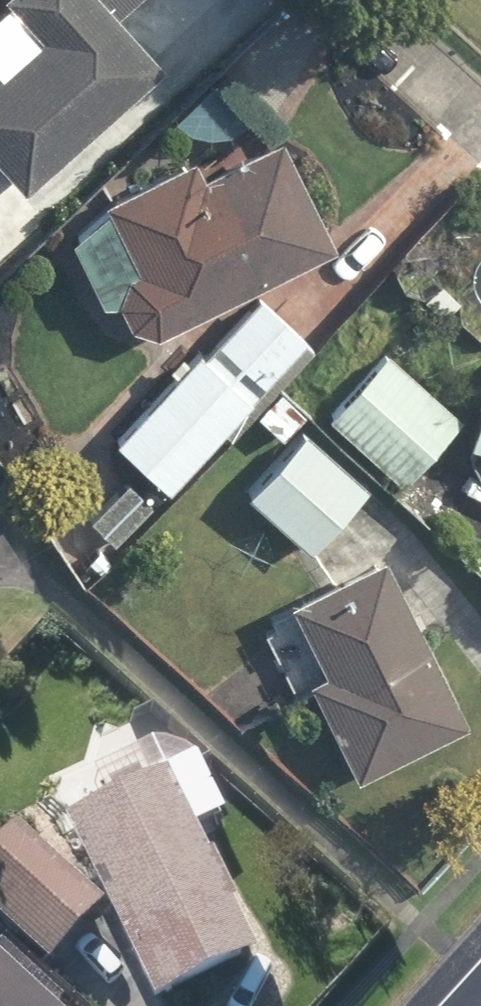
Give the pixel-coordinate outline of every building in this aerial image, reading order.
[(113,0),(13,0),(46,36),(0,78),(0,157),(32,191),(171,62),(113,0)] [(203,175),(191,154),(110,196),(143,259),(109,277),(145,345),(341,242),(284,133),(203,175)] [(172,494),(314,335),(263,290),(214,344),(205,336),(112,441),(172,494)] [(390,347),(331,412),(408,483),(468,418),(390,347)] [(372,488),(308,430),(251,493),(315,551),(372,488)] [(475,720),(384,550),(264,614),(304,688),(315,682),(366,778),(475,720)] [(202,762),(70,827),(159,1005),(162,1005),(259,958),(198,836),(230,820),(202,762)] [(0,815),(0,934),(43,974),(102,910),(0,815)] [(0,960),(0,1005),(51,1005),(0,960)]
